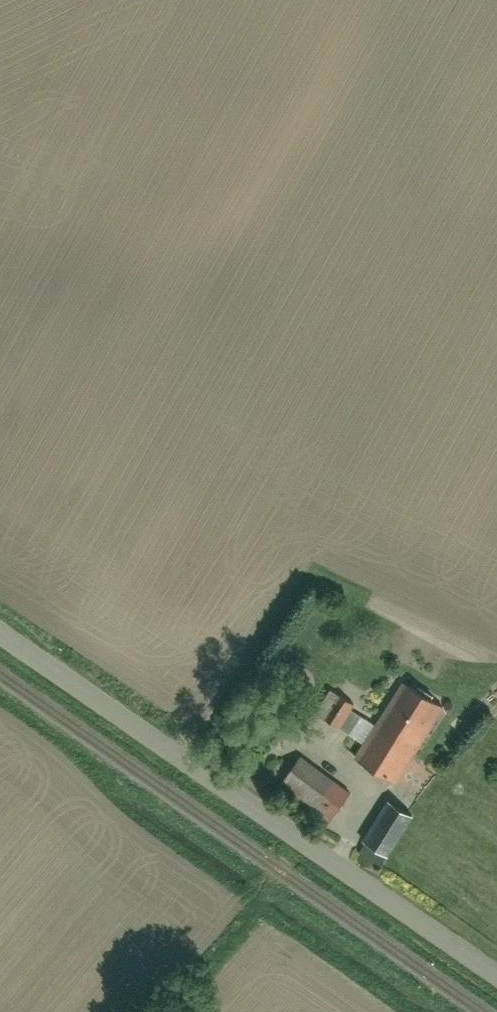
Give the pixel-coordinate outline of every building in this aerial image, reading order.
[(451,704),(413,679),(362,757),(400,782),(451,704)] [(355,702),(340,692),(324,717),(340,726),(355,702)] [(353,796),(305,760),(288,783),(337,818),(353,796)] [(410,817),(387,802),(362,838),(385,854),(410,817)]
